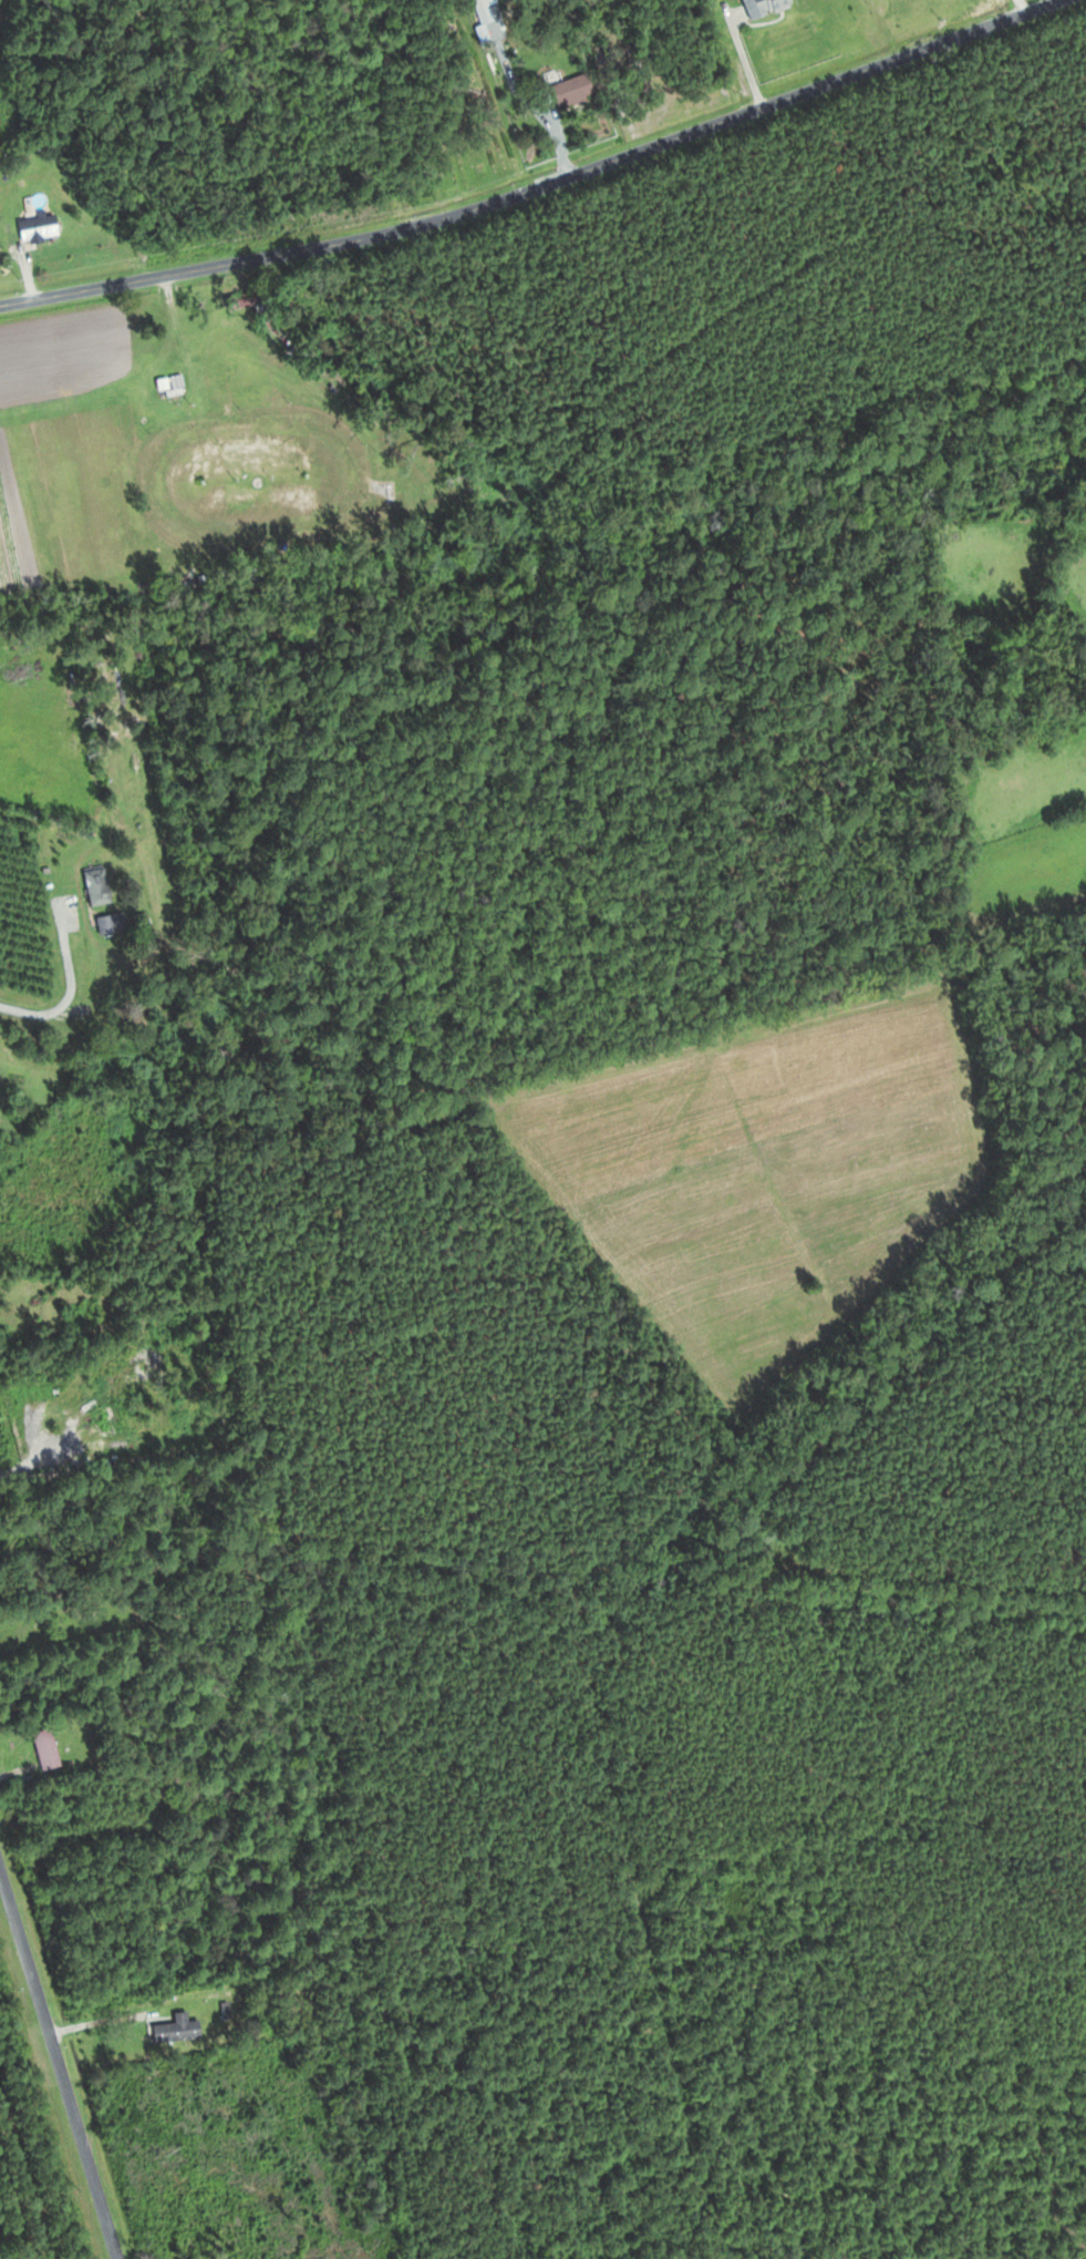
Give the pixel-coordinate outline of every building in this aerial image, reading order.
[(490,0),(476,0),(488,25),(499,20),(490,0)] [(801,3),(800,0),(750,0),(758,20),(801,3)] [(563,107),(602,97),(596,73),(557,83),(563,107)] [(63,236),(61,215),(23,219),(24,239),(63,236)] [(246,305),(261,305),(261,292),(246,292),(246,305)] [(161,379),(163,391),(188,385),(186,374),(161,379)] [(116,903),(111,867),(89,870),(95,907),(116,903)] [(128,929),(124,913),(100,919),(104,935),(128,929)] [(38,1731),(45,1769),(64,1766),(58,1728),(38,1731)] [(178,2013),(179,2023),(153,2024),(155,2042),(196,2039),(194,2012),(178,2013)]
